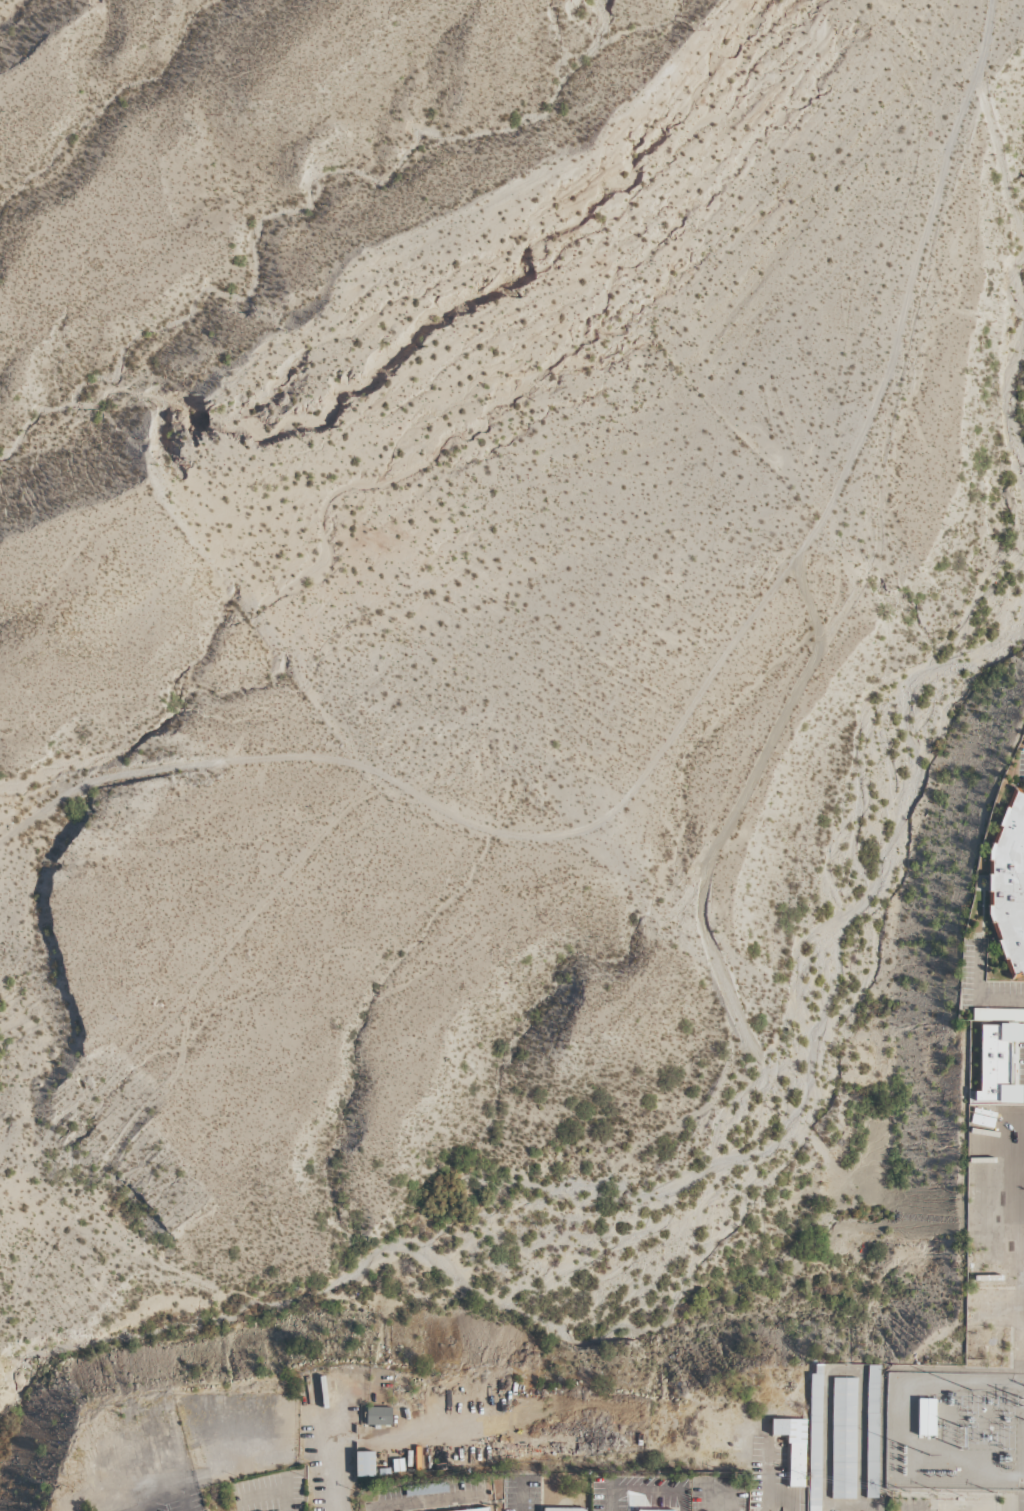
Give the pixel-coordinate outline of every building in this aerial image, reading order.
[(1011,789),(988,855),(988,869),(990,874),(987,881),(987,916),(990,924),(996,926),(999,936),(998,941),(1010,979),(1023,975),(1023,793),(1011,789)] [(999,1016),(1019,1016),(1019,1022),(1023,1022),(1023,1010),(973,1009),(972,1021),(999,1021),(999,1016)] [(979,1024),(979,1092),(973,1092),(973,1103),(1020,1103),(1020,1086),(1010,1086),(1010,1042),(1021,1042),(1021,1025),(979,1024)] [(809,1364),(808,1510),(821,1510),(821,1364),(809,1364)] [(879,1365),(867,1365),(866,1498),(878,1498),(879,1365)] [(857,1379),(832,1378),(831,1498),(855,1498),(857,1379)] [(392,1408),(367,1407),(366,1426),(391,1426),(392,1408)] [(788,1487),(805,1487),(805,1419),(771,1419),(771,1438),(788,1438),(788,1487)] [(355,1452),(356,1477),(375,1477),(374,1452),(355,1452)] [(449,1491),(447,1479),(404,1486),(406,1499),(449,1491)]
